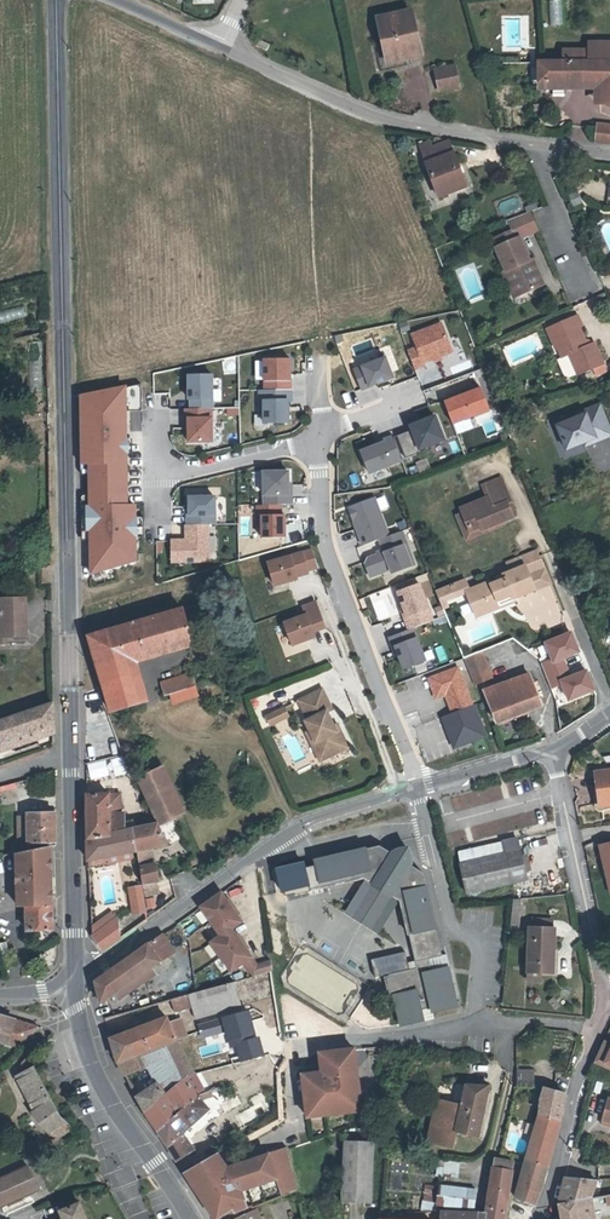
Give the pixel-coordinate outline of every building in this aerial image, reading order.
[(550,25),(562,24),(561,0),(549,0),(550,25)] [(404,12),(374,17),(382,61),(412,56),(404,12)] [(266,49),(268,43),(258,39),(255,45),(266,49)] [(603,111),(609,111),(609,47),(590,46),(590,54),(564,53),(563,65),(543,64),(542,86),(604,89),(603,111)] [(430,92),(451,89),(446,68),(426,72),(430,92)] [(599,141),(609,143),(609,128),(601,127),(599,141)] [(414,149),(436,202),(463,190),(445,145),(428,151),(426,144),(414,149)] [(577,190),(567,195),(573,207),(583,202),(577,190)] [(493,243),(496,250),(519,240),(516,233),(493,243)] [(496,250),(506,274),(509,273),(519,297),(545,287),(538,271),(534,274),(530,264),(519,240),(496,250)] [(534,262),(530,264),(534,274),(538,271),(534,262)] [(506,274),(503,275),(513,300),(519,297),(509,273),(506,274)] [(0,312),(0,323),(24,316),(21,306),(0,312)] [(558,352),(560,351),(565,349),(570,359),(579,378),(605,366),(596,347),(589,350),(583,328),(579,319),(553,331),(557,340),(554,341),(558,352)] [(444,325),(414,337),(419,350),(410,353),(416,371),(426,368),(425,365),(454,354),(444,325)] [(40,343),(28,343),(31,390),(42,389),(40,343)] [(564,361),(570,359),(565,349),(560,351),(564,361)] [(292,359),(267,360),(267,391),(293,390),(292,359)] [(387,359),(356,370),(363,390),(394,379),(387,359)] [(215,375),(191,375),(191,400),(193,399),(193,409),(214,408),(215,408),(215,375)] [(141,387),(78,387),(77,473),(84,473),(84,567),(135,568),(135,534),(140,535),(140,517),(135,517),(135,501),(128,501),(128,433),(141,433),(141,387)] [(267,391),(262,391),(262,414),(266,414),(266,424),(291,423),(291,402),(293,402),(293,390),(267,391)] [(491,411),(483,390),(446,403),(454,425),(491,411)] [(595,411),(597,414),(585,418),(568,425),(577,449),(595,442),(606,438),(607,441),(609,440),(609,405),(595,411)] [(214,442),(214,408),(193,409),(187,409),(187,419),(190,419),(190,442),(214,442)] [(412,431),(398,438),(406,460),(422,454),(421,451),(445,441),(435,417),(411,427),(412,431)] [(395,439),(395,438),(385,441),(386,444),(363,453),(371,475),(404,462),(404,461),(395,439)] [(398,438),(395,439),(404,461),(406,460),(398,438)] [(266,472),(266,505),(283,505),(293,505),(293,495),(290,495),(290,472),(266,472)] [(460,508),(462,512),(470,533),(479,529),(480,531),(493,526),(492,524),(501,520),(502,523),(503,523),(514,518),(508,503),(512,502),(503,478),(481,487),(485,499),(460,508)] [(216,497),(191,497),(191,515),(189,515),(189,524),(209,524),(217,524),(216,497)] [(375,499),(349,509),(364,547),(389,537),(375,499)] [(239,504),(239,520),(250,520),(250,504),(239,504)] [(266,505),(259,505),(259,516),(263,516),(264,538),(287,538),(286,515),(283,515),(283,505),(266,505)] [(465,542),(506,528),(503,523),(502,523),(501,520),(492,524),(493,526),(480,531),(479,529),(470,533),(462,512),(455,515),(465,542)] [(189,524),(188,524),(188,540),(173,541),(174,561),(209,560),(209,524),(189,524)] [(314,551),(303,554),(308,571),(320,568),(314,551)] [(526,567),(530,577),(546,570),(540,556),(538,551),(517,559),(507,563),(510,573),(526,567)] [(303,554),(269,564),(276,586),(298,580),(297,578),(309,574),(308,571),(303,554)] [(490,584),(500,610),(502,609),(500,602),(513,597),(514,601),(536,593),(530,577),(526,567),(510,573),(497,579),(499,583),(492,586),(492,583),(490,584)] [(530,577),(536,593),(552,586),(546,570),(530,577)] [(465,579),(450,584),(455,598),(467,594),(467,593),(470,592),(465,579)] [(422,584),(400,592),(409,616),(407,618),(411,629),(436,620),(422,584)] [(500,610),(490,584),(470,592),(467,593),(467,594),(475,614),(488,609),(490,614),(500,610)] [(387,588),(365,595),(373,622),(396,616),(387,588)] [(502,609),(515,604),(514,601),(513,597),(500,602),(502,609)] [(10,644),(9,636),(26,636),(26,600),(0,601),(0,644),(10,644)] [(326,628),(316,602),(303,606),(307,616),(286,624),(294,645),(316,637),(314,633),(326,628)] [(161,655),(160,651),(193,641),(187,616),(192,615),(190,608),(91,638),(100,667),(130,659),(150,654),(151,658),(161,655)] [(475,614),(477,619),(490,614),(488,609),(475,614)] [(414,629),(389,637),(393,648),(395,647),(405,669),(426,661),(414,629)] [(548,659),(540,662),(550,688),(560,684),(566,700),(594,689),(585,666),(570,672),(564,657),(579,652),(570,629),(541,640),(548,659)] [(481,652),(465,659),(476,685),(492,678),(481,652)] [(130,659),(100,667),(106,686),(135,677),(130,659)] [(459,669),(429,679),(437,697),(446,695),(454,713),(442,718),(454,748),(485,736),(474,706),(459,669)] [(530,673),(485,691),(497,721),(542,704),(530,673)] [(196,675),(166,684),(170,698),(200,689),(196,675)] [(135,677),(106,686),(114,715),(144,706),(135,677)] [(87,694),(88,768),(126,759),(100,690),(87,694)] [(309,720),(313,733),(317,741),(320,740),(326,757),(348,748),(343,735),(336,737),(334,727),(328,712),(334,710),(325,690),(303,699),(311,719),(309,720)] [(57,726),(56,702),(0,719),(0,743),(57,726)] [(291,714),(288,705),(269,713),(272,721),(291,714)] [(340,726),(334,727),(336,737),(343,735),(340,726)] [(318,760),(326,757),(320,740),(317,741),(313,733),(309,733),(318,760)] [(138,780),(163,827),(188,815),(165,767),(160,769),(140,779),(138,780)] [(603,805),(609,804),(609,773),(600,774),(603,805)] [(525,791),(536,789),(534,777),(523,778),(525,791)] [(90,841),(115,836),(114,817),(125,816),(123,797),(89,798),(90,841)] [(59,842),(58,812),(32,813),(32,842),(59,842)] [(115,836),(128,834),(127,816),(125,816),(114,817),(115,836)] [(137,832),(140,853),(155,851),(169,848),(161,831),(160,828),(137,832)] [(90,841),(90,863),(111,859),(134,855),(140,853),(137,832),(128,834),(115,836),(90,841)] [(521,841),(461,850),(468,893),(528,883),(521,841)] [(19,853),(33,850),(32,842),(2,848),(4,856),(19,853)] [(33,850),(19,853),(20,905),(25,905),(25,918),(29,918),(29,929),(55,929),(53,846),(33,850)] [(319,866),(309,869),(314,892),(364,880),(363,879),(368,878),(377,884),(369,898),(388,909),(396,896),(405,901),(407,909),(406,909),(410,924),(411,924),(421,969),(393,977),(388,978),(393,998),(398,997),(404,1024),(405,1024),(419,1020),(420,1025),(420,1026),(430,1023),(427,1012),(437,1010),(438,1014),(463,1008),(453,969),(437,973),(433,960),(447,957),(431,887),(428,873),(415,866),(396,854),(384,846),(370,850),(370,849),(318,861),(319,866)] [(401,852),(396,854),(415,866),(415,862),(415,859),(415,857),(414,855),(413,852),(413,851),(412,849),(408,849),(404,850),(401,852)] [(140,853),(142,869),(157,866),(155,851),(140,853)] [(134,855),(111,859),(112,865),(135,861),(134,855)] [(142,869),(145,886),(155,884),(159,884),(157,866),(142,869)] [(145,887),(147,901),(158,899),(155,884),(145,886),(145,887)] [(149,913),(148,904),(147,901),(145,887),(131,889),(134,905),(136,915),(149,913)] [(240,888),(228,892),(230,900),(242,897),(240,888)] [(220,897),(204,909),(224,937),(214,944),(234,973),(247,964),(255,959),(234,930),(244,923),(224,894),(220,897)] [(388,909),(369,898),(358,915),(377,927),(388,909)] [(524,900),(517,901),(515,925),(522,926),(524,900)] [(95,929),(95,939),(96,939),(118,923),(113,916),(95,929)] [(104,952),(124,939),(120,921),(118,923),(96,939),(104,952)] [(552,921),(532,921),(532,930),(552,930),(552,921)] [(544,974),(556,974),(555,930),(552,930),(532,930),(531,930),(531,973),(544,974)] [(98,984),(103,1004),(117,993),(169,957),(176,952),(165,936),(105,979),(98,984)] [(8,941),(2,943),(5,954),(11,952),(8,941)] [(451,956),(447,957),(433,960),(437,973),(453,969),(455,969),(451,956)] [(260,967),(256,961),(249,966),(256,977),(274,973),(272,965),(260,967)] [(153,969),(117,993),(122,1000),(157,975),(153,969)] [(544,974),(531,973),(532,982),(544,982),(544,974)] [(193,996),(197,1010),(200,1020),(244,1008),(237,983),(193,996)] [(173,1002),(177,1015),(182,1013),(197,1010),(193,996),(173,1002)] [(279,1065),(289,1063),(284,1032),(279,1007),(279,1006),(272,1008),(276,1030),(273,1031),(273,1034),(279,1065)] [(437,1010),(427,1012),(430,1023),(440,1021),(438,1014),(437,1010)] [(42,1028),(28,1024),(0,1016),(0,1043),(17,1048),(22,1049),(42,1028)] [(169,1021),(143,1031),(153,1054),(182,1043),(191,1040),(184,1022),(172,1027),(169,1021)] [(123,1032),(111,1035),(119,1059),(121,1065),(138,1059),(153,1054),(143,1031),(129,1036),(127,1034),(126,1033),(123,1032)] [(168,1104),(150,1116),(160,1134),(204,1100),(202,1097),(211,1092),(182,1043),(153,1054),(138,1059),(144,1073),(150,1070),(159,1086),(168,1104)] [(609,1066),(609,1045),(605,1043),(602,1050),(597,1064),(602,1067),(603,1064),(609,1066)] [(368,1108),(361,1054),(332,1058),(334,1071),(328,1072),(329,1078),(309,1080),(314,1116),(330,1113),(331,1121),(356,1117),(355,1109),(368,1108)] [(334,1071),(332,1058),(326,1058),(328,1072),(334,1071)] [(121,1065),(129,1079),(132,1078),(144,1073),(138,1059),(121,1065)] [(23,1075),(25,1094),(34,1112),(39,1120),(51,1132),(66,1123),(53,1101),(52,1099),(36,1068),(32,1060),(24,1066),(26,1073),(23,1075)] [(538,1073),(523,1072),(521,1090),(537,1091),(538,1073)] [(140,1099),(150,1116),(168,1104),(159,1086),(140,1099)] [(430,1146),(454,1151),(458,1135),(479,1139),(490,1088),(470,1087),(464,1111),(439,1105),(430,1146)] [(549,1168),(568,1093),(547,1089),(544,1101),(543,1113),(528,1162),(549,1168)] [(172,1155),(179,1165),(195,1153),(184,1135),(213,1113),(205,1100),(204,1100),(160,1134),(172,1155)] [(368,1108),(355,1109),(356,1117),(369,1115),(368,1108)] [(315,1123),(331,1121),(330,1113),(314,1116),(315,1123)] [(66,1123),(51,1132),(61,1140),(73,1131),(66,1123)] [(38,1150),(53,1149),(52,1141),(37,1142),(38,1150)] [(348,1144),(344,1204),(375,1207),(379,1146),(348,1144)] [(190,1182),(193,1186),(215,1218),(232,1218),(233,1218),(237,1216),(244,1213),(254,1208),(255,1211),(257,1210),(295,1193),(300,1191),(290,1151),(269,1159),(253,1164),(238,1170),(239,1174),(232,1177),(230,1173),(224,1164),(190,1182)] [(268,1155),(252,1160),(253,1164),(269,1159),(268,1155)] [(219,1158),(186,1175),(188,1179),(190,1182),(224,1164),(221,1160),(219,1158)] [(459,1176),(459,1160),(438,1159),(437,1176),(459,1176)] [(489,1218),(507,1218),(515,1164),(497,1162),(492,1195),(490,1212),(489,1216),(489,1218)] [(549,1168),(528,1162),(517,1199),(537,1206),(549,1168)] [(38,1190),(28,1167),(0,1180),(0,1207),(38,1190)] [(567,1180),(562,1203),(562,1207),(596,1201),(599,1181),(567,1180)] [(423,1203),(436,1203),(436,1184),(424,1184),(423,1203)] [(295,1193),(301,1218),(307,1218),(300,1191),(295,1193)] [(490,1212),(492,1195),(467,1194),(466,1211),(490,1212)] [(561,1207),(562,1218),(609,1218),(609,1198),(596,1201),(562,1207),(561,1207)] [(81,1205),(66,1211),(64,1207),(60,1208),(64,1218),(86,1218),(81,1205)] [(232,1218),(261,1218),(257,1210),(255,1211),(254,1208),(244,1213),(237,1216),(233,1218),(232,1218)]
